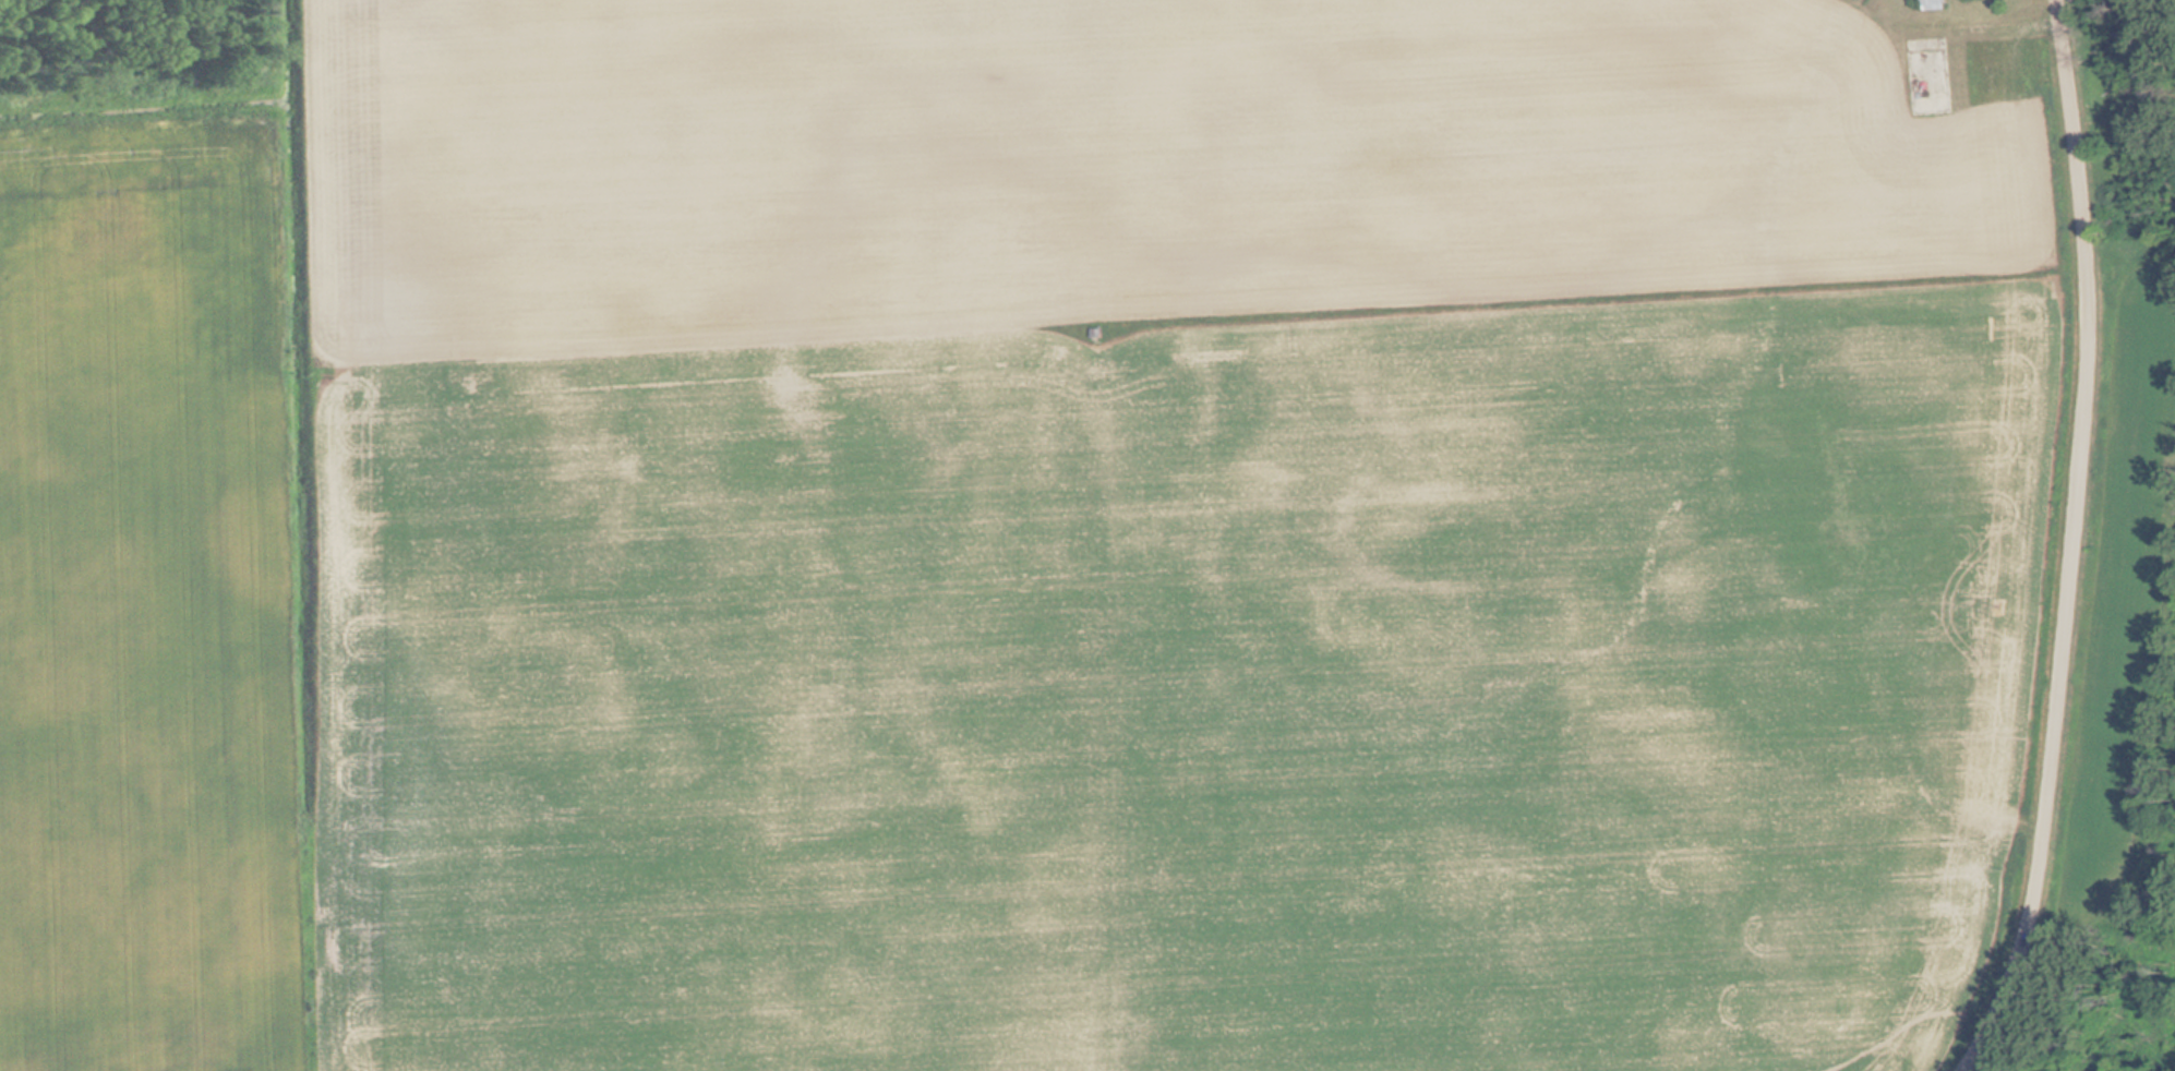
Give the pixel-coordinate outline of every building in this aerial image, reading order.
[(1938,0),(1919,0),(1919,10),(1938,10),(1938,0)]
